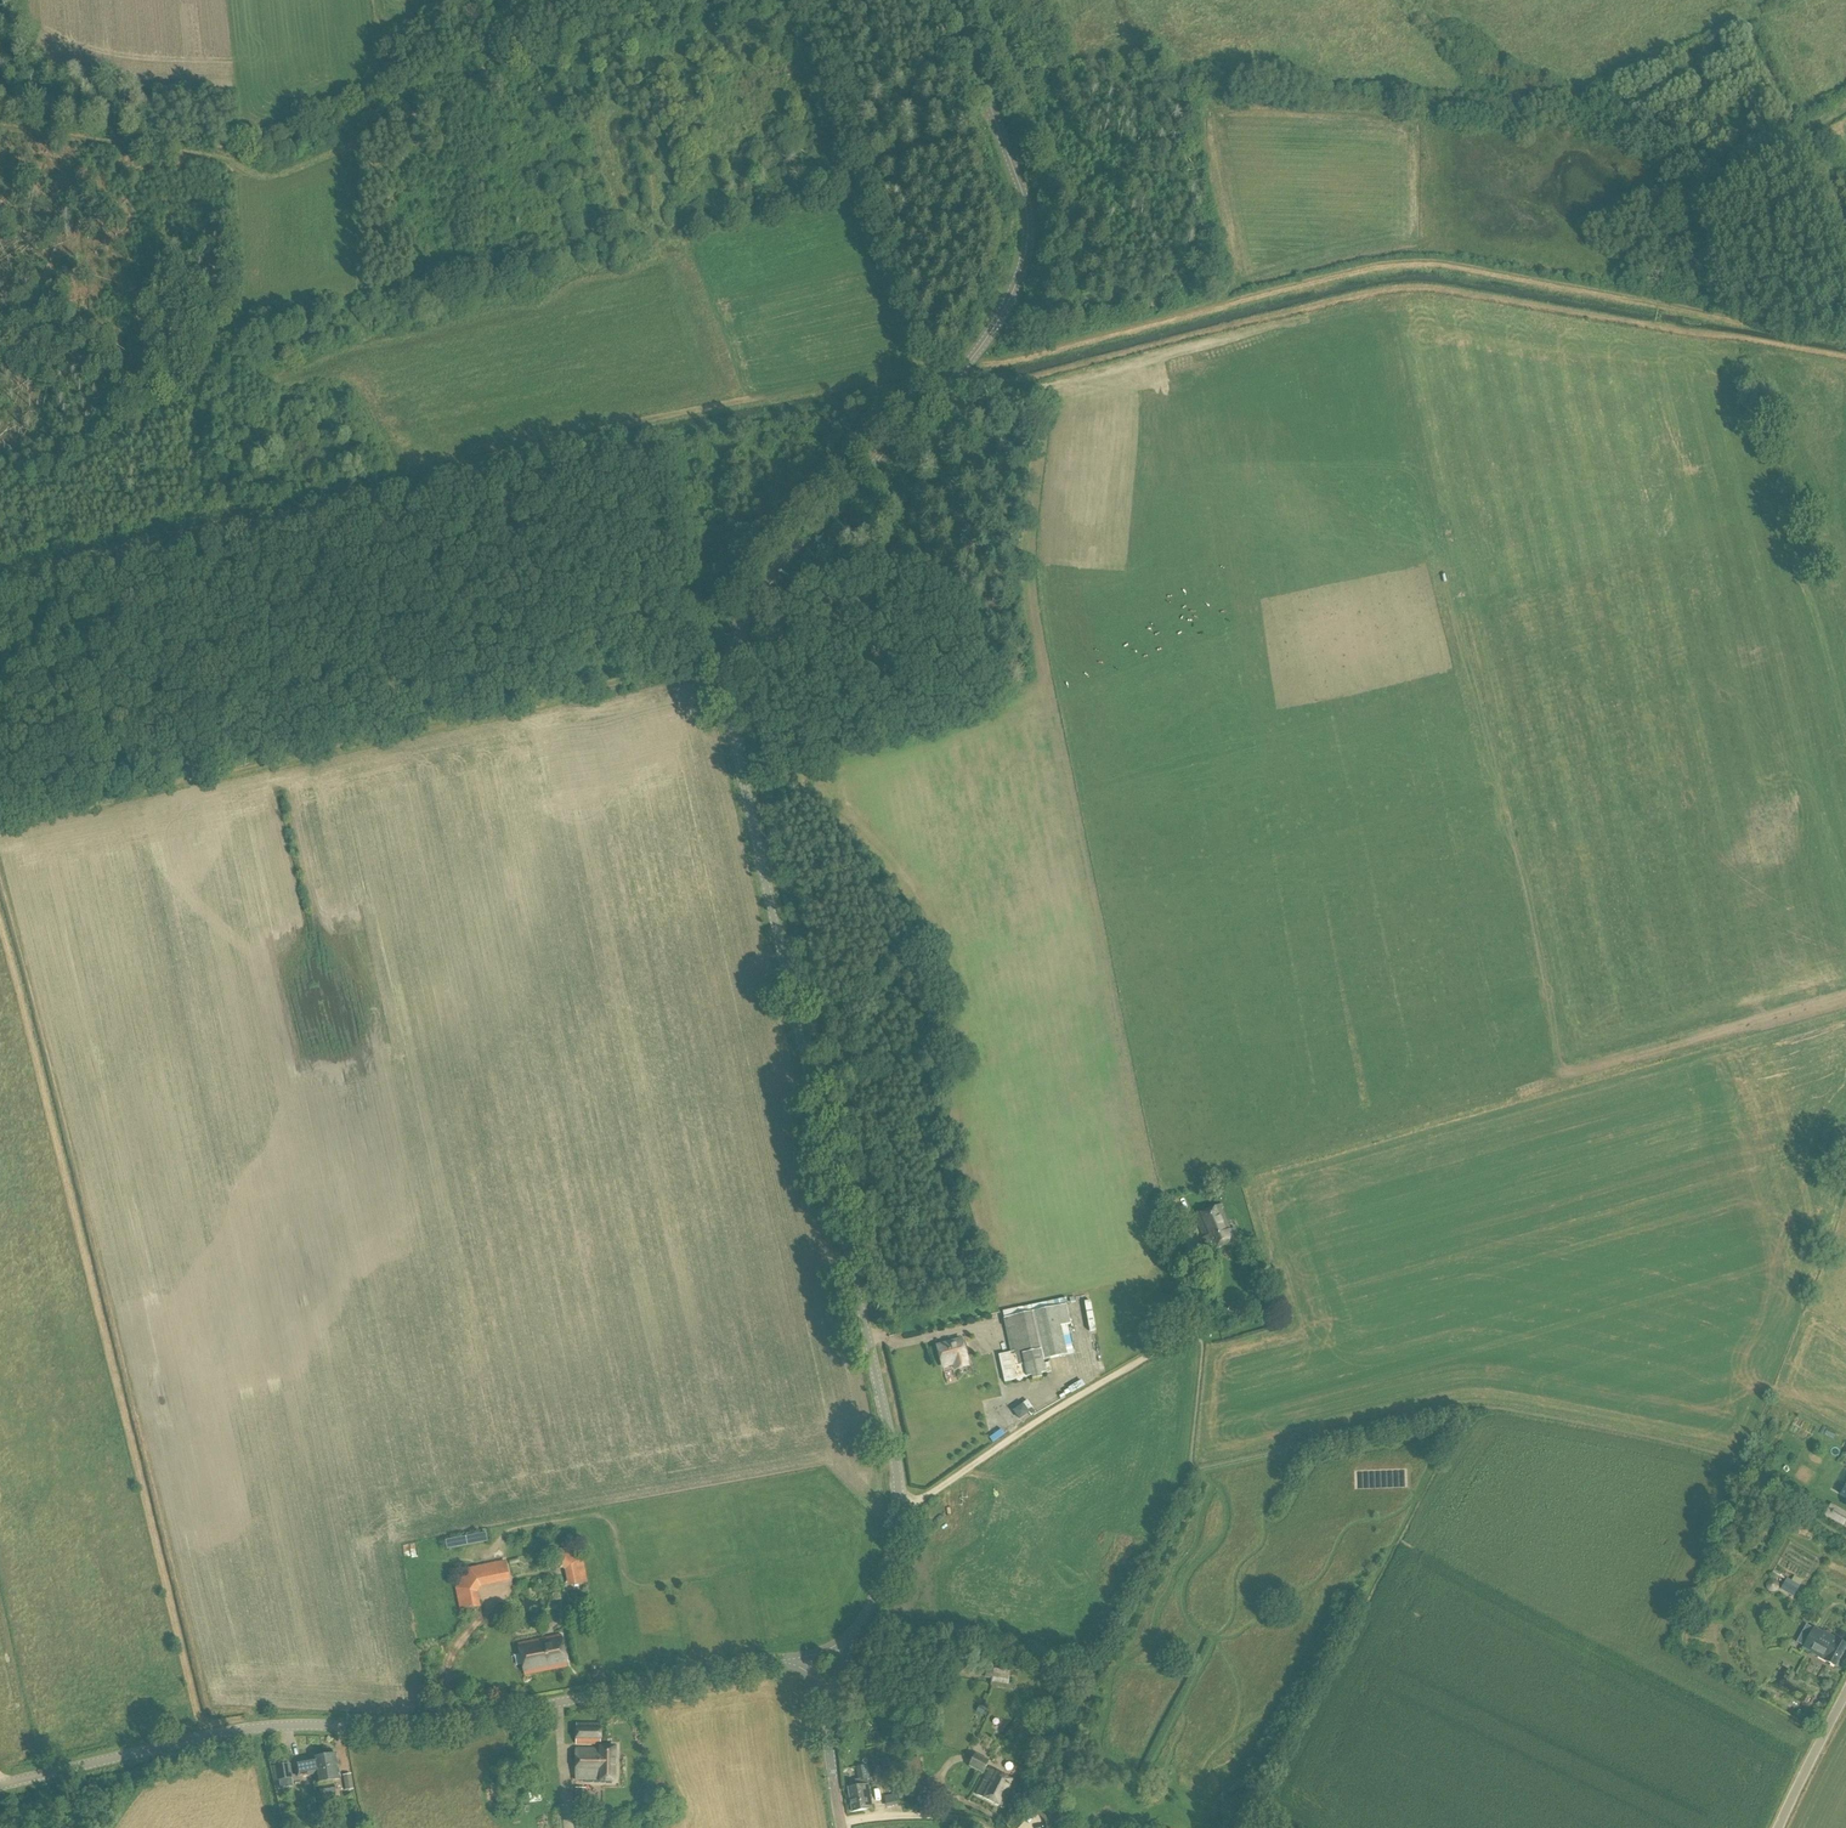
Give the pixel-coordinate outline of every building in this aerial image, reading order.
[(1193,1216),(1203,1239),(1202,1239),(1208,1253),(1238,1239),(1234,1229),(1230,1231),(1220,1208),(1222,1207),(1221,1204),(1193,1216)] [(1172,1241),(1180,1263),(1199,1256),(1190,1233),(1172,1241)] [(999,1355),(1005,1382),(1032,1376),(1033,1380),(1041,1378),(1040,1374),(1046,1373),(1043,1360),(1067,1355),(1060,1326),(1071,1323),(1067,1304),(1004,1318),(1012,1352),(999,1355)] [(1229,1307),(1225,1316),(1233,1319),(1237,1310),(1229,1307)] [(937,1347),(942,1367),(954,1363),(956,1370),(968,1366),(966,1360),(967,1360),(962,1340),(937,1347)] [(1014,1411),(1020,1419),(1028,1413),(1023,1406),(1014,1411)] [(946,1451),(920,1464),(924,1473),(951,1460),(946,1451)] [(1845,1526),(1845,1514),(1832,1506),(1827,1515),(1845,1526)] [(441,1553),(452,1552),(450,1540),(439,1541),(441,1553)] [(554,1552),(557,1568),(565,1567),(568,1569),(571,1586),(587,1582),(582,1559),(568,1550),(554,1552)] [(458,1588),(462,1610),(480,1607),(477,1592),(482,1585),(510,1579),(506,1562),(471,1569),(458,1588)] [(1781,1590),(1794,1598),(1800,1586),(1799,1586),(1801,1581),(1794,1577),(1792,1581),(1788,1579),(1781,1590)] [(1812,1653),(1811,1654),(1836,1668),(1845,1650),(1845,1644),(1824,1632),(1823,1633),(1815,1628),(1804,1649),(1812,1653)] [(518,1645),(524,1676),(568,1667),(561,1636),(518,1645)] [(1010,1678),(1016,1679),(1017,1672),(994,1669),(993,1678),(1009,1681),(1010,1678)] [(576,1745),(601,1745),(601,1724),(576,1724),(576,1745)] [(575,1780),(600,1781),(600,1782),(615,1782),(615,1748),(601,1747),(601,1750),(576,1749),(575,1780)] [(968,1767),(982,1774),(989,1761),(975,1754),(968,1767)] [(318,1787),(318,1788),(320,1787),(321,1796),(336,1794),(333,1781),(341,1779),(337,1755),(324,1757),(328,1781),(324,1782),(325,1786),(318,1787)] [(328,1781),(324,1757),(313,1759),(295,1762),(298,1777),(316,1774),(317,1781),(313,1782),(314,1788),(318,1787),(325,1786),(324,1782),(328,1781)] [(882,1760),(885,1778),(899,1776),(895,1758),(882,1760)] [(289,1764),(278,1766),(274,1767),(276,1781),(280,1781),(282,1780),(292,1779),(289,1764)] [(855,1787),(848,1788),(852,1813),(872,1810),(867,1780),(865,1766),(856,1767),(859,1781),(854,1782),(855,1787)] [(976,1794),(1006,1809),(1018,1785),(989,1770),(976,1794)] [(344,1776),(346,1789),(353,1788),(351,1775),(344,1776)] [(1148,1792),(1161,1799),(1167,1789),(1154,1781),(1148,1792)] [(576,1788),(575,1804),(586,1804),(586,1789),(576,1788)] [(892,1791),(893,1795),(895,1795),(896,1800),(904,1798),(902,1789),(892,1791)]
